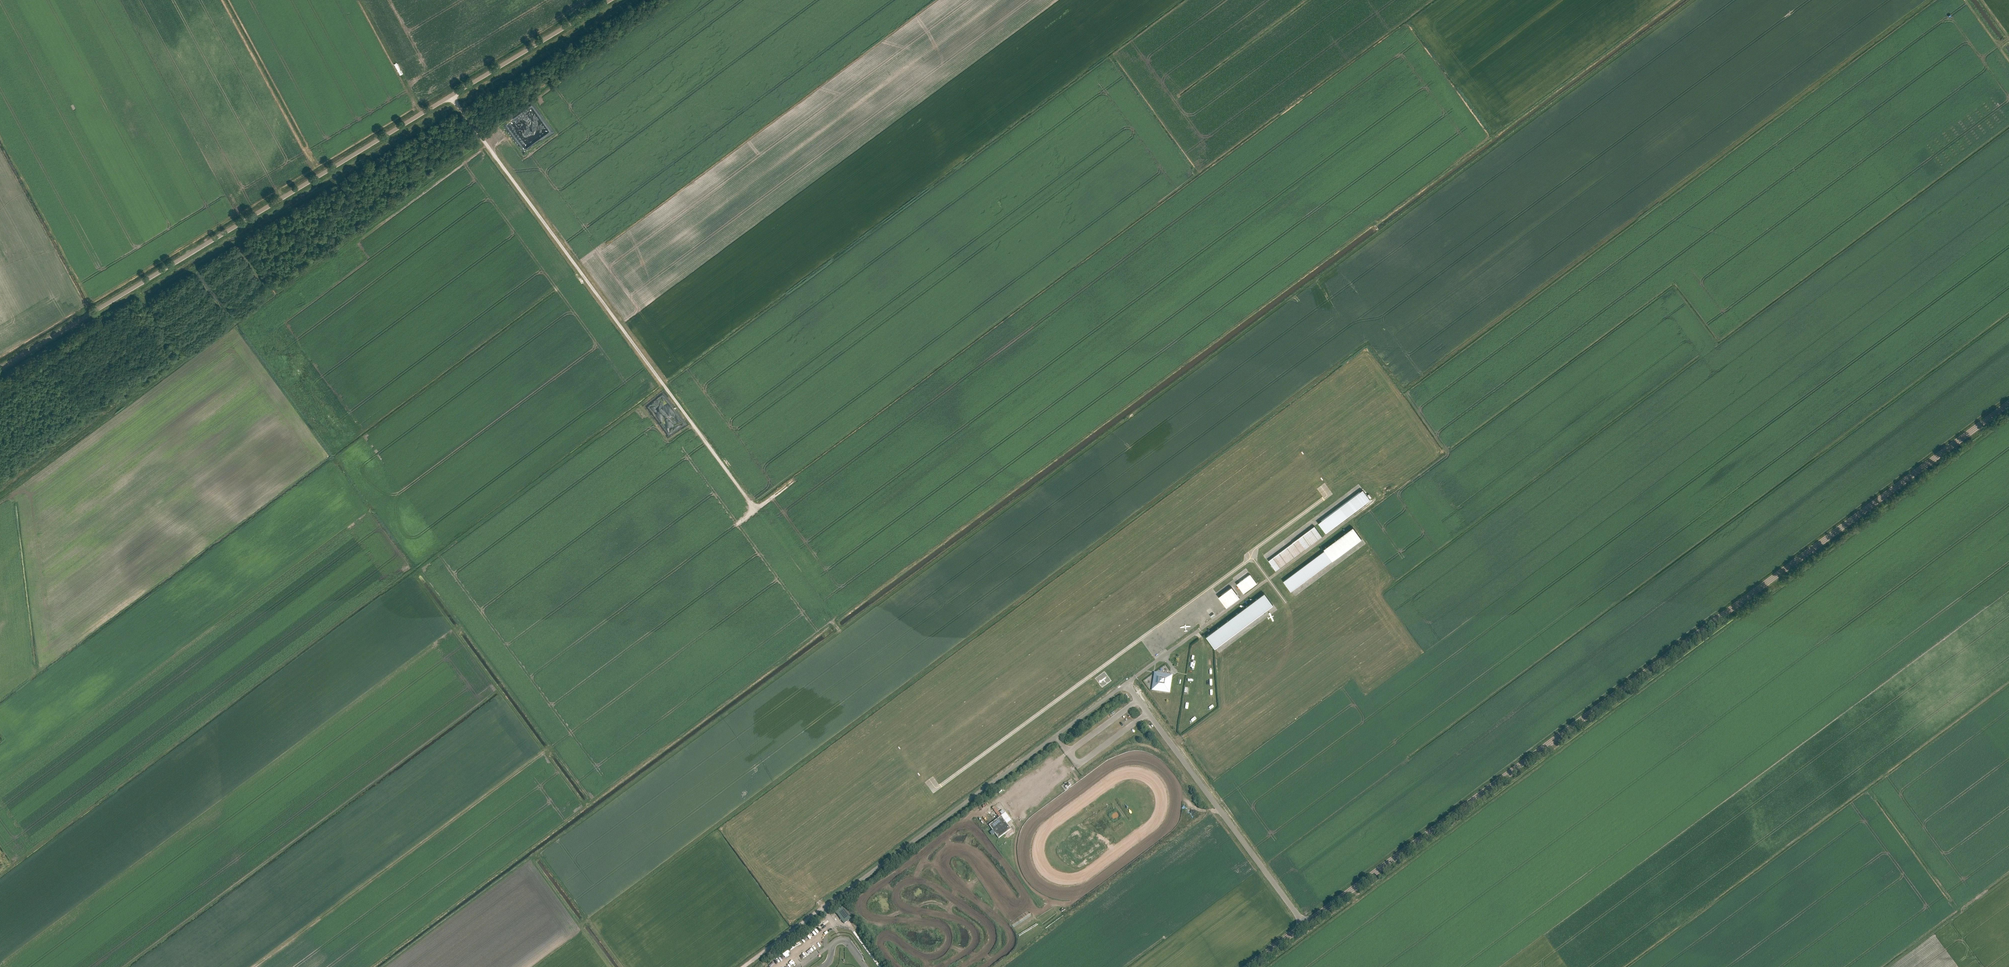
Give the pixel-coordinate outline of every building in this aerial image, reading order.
[(1326,533),(1364,504),(1370,499),(1363,490),(1319,523),(1326,533)] [(1315,526),(1269,560),(1277,571),(1323,536),(1315,526)] [(1325,550),(1284,581),(1291,591),(1332,560),(1362,538),(1353,527),(1324,549),(1325,550)] [(1237,584),(1244,593),(1257,583),(1250,574),(1237,584)] [(1219,596),(1227,607),(1240,597),(1232,587),(1219,596)] [(1205,636),(1215,648),(1273,604),(1264,593),(1205,636)] [(1172,678),(1172,676),(1155,674),(1153,691),(1170,693),(1172,678)] [(1071,779),(1062,785),(1065,790),(1074,784),(1071,779)] [(1011,830),(1001,817),(989,826),(998,839),(1011,830)] [(851,919),(842,908),(836,913),(844,924),(848,921),(851,919)]
